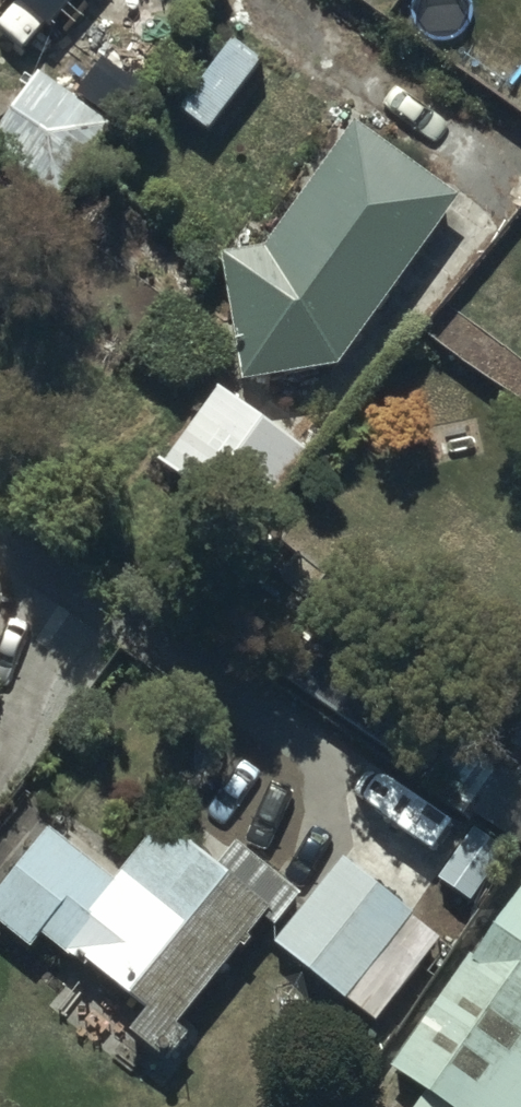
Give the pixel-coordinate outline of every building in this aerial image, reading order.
[(48,24),(69,0),(21,0),(48,24)] [(179,105),(203,123),(254,54),(230,36),(179,105)] [(123,132),(35,71),(9,107),(98,169),(123,132)] [(264,233),(217,239),(240,378),(340,361),(460,188),(354,108),(264,233)] [(306,450),(219,387),(166,460),(252,524),(306,450)] [(513,743),(520,749),(520,731),(513,743)] [(475,809),(520,842),(520,768),(510,760),(475,809)] [(0,882),(0,917),(31,941),(43,926),(142,998),(126,1021),(168,1053),(187,1027),(175,1016),(261,913),(273,922),(300,886),(232,835),(218,854),(162,812),(113,876),(44,824),(0,882)] [(343,851),(272,938),(375,1017),(439,929),(343,851)] [(368,1106),(520,1106),(520,904),(368,1106)]
